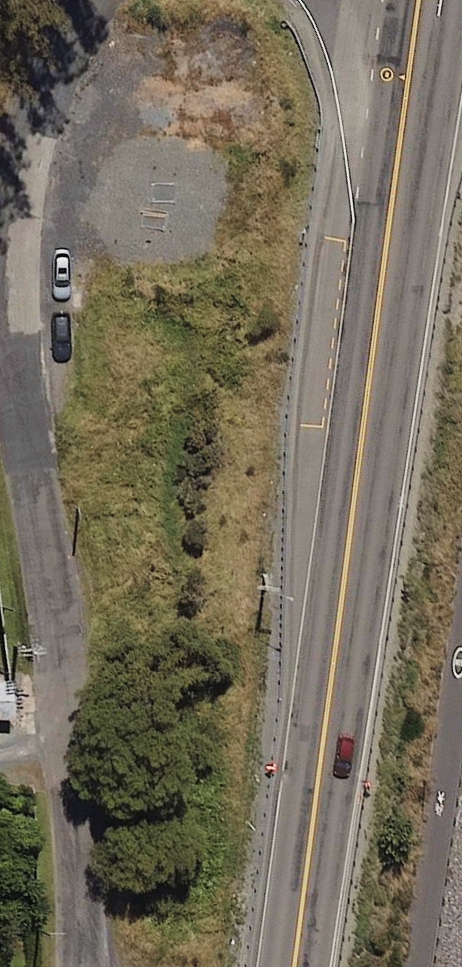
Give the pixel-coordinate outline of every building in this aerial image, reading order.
[(13,718),(13,681),(0,681),(0,718),(13,718)]
